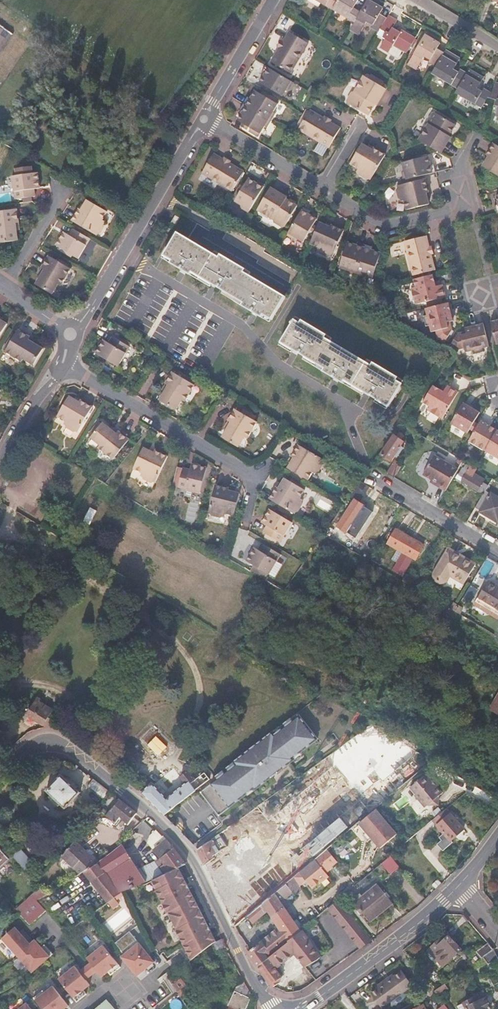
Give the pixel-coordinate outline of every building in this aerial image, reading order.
[(331,10),(353,23),(362,9),(355,5),(358,0),(337,0),(334,5),(331,10)] [(353,23),(349,31),(358,37),(366,24),(372,27),(371,29),(377,33),(379,31),(385,20),(379,16),(382,10),(367,0),(362,9),(353,23)] [(385,20),(379,31),(384,34),(380,39),(384,41),(379,48),(388,54),(395,58),(398,57),(402,51),(406,54),(414,40),(401,32),(399,35),(391,30),(396,22),(387,17),(385,20)] [(287,31),(282,39),(279,45),(269,61),(289,73),(307,42),(287,31)] [(425,34),(407,63),(417,69),(425,57),(430,60),(428,62),(435,67),(444,52),(437,49),(440,43),(425,34)] [(435,67),(431,73),(457,88),(466,74),(460,71),(458,74),(452,70),(459,59),(445,51),(444,52),(435,67)] [(293,83),(265,66),(260,73),(263,74),(258,82),(264,85),(270,89),(280,95),(284,89),(287,90),(289,89),(293,83)] [(489,100),(492,89),(486,85),(481,93),(476,90),(482,79),(468,70),(466,74),(457,88),(455,92),(475,104),(478,99),(485,103),(487,99),(489,100)] [(376,105),(386,87),(364,75),(355,90),(351,91),(346,98),(348,103),(368,114),(374,104),(376,105)] [(247,95),(242,103),(271,120),(275,114),(272,109),(275,103),(265,97),(259,93),(254,90),(250,96),(247,95)] [(271,120),(242,103),(238,110),(241,111),(236,120),(241,124),(247,127),(258,134),(262,127),(264,128),(267,127),(271,120)] [(306,108),(302,114),(300,117),(304,120),(299,129),(298,130),(328,147),(340,128),(332,123),(325,119),(306,108)] [(427,124),(417,139),(440,153),(450,136),(448,135),(455,124),(435,112),(431,112),(430,114),(426,120),(427,124)] [(300,117),(295,126),(299,129),(304,120),(300,117)] [(484,162),(481,166),(497,177),(497,146),(492,143),(485,155),(488,157),(484,162)] [(372,150),(367,147),(361,144),(349,164),(358,169),(356,171),(358,173),(359,176),(366,180),(368,179),(370,180),(385,155),(373,148),(372,150)] [(241,171),(227,163),(220,159),(211,153),(200,172),(230,190),(241,171)] [(403,180),(435,172),(433,163),(430,164),(427,155),(421,156),(415,158),(402,162),(404,169),(402,169),(401,171),(403,180)] [(39,186),(36,171),(11,174),(15,198),(34,195),(33,187),(39,186)] [(240,207),(248,212),(264,184),(257,179),(256,182),(248,177),(245,183),(241,189),(234,200),(240,204),(239,206),(240,207)] [(427,204),(426,198),(425,193),(428,192),(424,179),(395,186),(396,188),(394,190),(396,197),(399,200),(399,201),(402,200),(405,210),(427,204)] [(285,226),(297,205),(285,198),(286,196),(270,187),(257,210),(273,219),(275,223),(282,227),(285,226)] [(88,200),(85,204),(82,209),(79,208),(72,220),(96,235),(98,234),(101,233),(105,227),(104,223),(106,221),(102,219),(107,211),(88,200)] [(303,206),(286,235),(294,239),(297,237),(303,241),(310,230),(313,224),(317,218),(309,213),(310,210),(303,206)] [(18,231),(17,223),(20,223),(18,208),(0,210),(0,237),(1,242),(19,240),(18,231)] [(177,225),(180,219),(176,217),(172,222),(177,225)] [(318,224),(309,245),(317,248),(315,251),(317,252),(318,255),(325,258),(328,257),(330,258),(341,232),(330,227),(329,229),(323,227),(318,224)] [(76,258),(89,238),(72,228),(68,234),(64,231),(55,245),(76,258)] [(271,320),(285,297),(243,272),(245,270),(220,255),(218,258),(177,233),(164,256),(172,261),(170,264),(190,276),(192,272),(243,303),(241,307),(261,319),(263,315),(271,320)] [(435,271),(430,253),(428,244),(426,235),(405,241),(413,276),(435,271)] [(346,273),(354,276),(364,245),(356,242),(355,245),(346,243),(344,248),(342,255),(338,267),(344,269),(344,272),(346,273)] [(364,245),(354,276),(362,278),(365,275),(371,277),(375,265),(377,258),(379,253),(371,251),(372,247),(364,245)] [(45,268),(41,275),(36,283),(51,292),(57,282),(60,284),(70,268),(49,255),(42,266),(45,268)] [(432,275),(413,279),(414,287),(411,288),(415,304),(444,297),(441,285),(435,287),(432,275)] [(448,303),(426,308),(427,315),(424,317),(426,326),(430,325),(432,332),(434,332),(435,337),(445,343),(452,331),(448,328),(447,321),(452,320),(448,303)] [(495,345),(497,344),(497,319),(490,321),(495,345)] [(387,407),(400,385),(395,381),(397,378),(372,363),(370,366),(324,338),(325,336),(300,320),(298,323),(293,320),(292,321),(291,321),(289,324),(291,324),(280,343),(323,369),(322,372),(342,384),(344,381),(387,407)] [(482,348),(488,347),(482,324),(466,328),(467,334),(461,336),(458,334),(450,346),(459,351),(465,349),(466,352),(472,351),(473,354),(483,352),(482,348)] [(25,339),(27,337),(16,330),(3,351),(19,361),(21,358),(31,365),(41,349),(33,343),(25,339)] [(119,366),(130,346),(113,336),(110,342),(105,339),(96,353),(119,366)] [(170,384),(165,391),(160,399),(176,408),(181,399),(185,400),(194,385),(173,372),(166,382),(170,384)] [(446,420),(462,393),(447,384),(443,390),(437,386),(426,404),(433,407),(431,411),(446,420)] [(80,401),(75,398),(70,395),(59,414),(66,419),(65,422),(67,423),(68,426),(74,429),(76,429),(79,430),(94,406),(82,399),(80,401)] [(479,412),(464,402),(451,423),(466,432),(469,428),(474,421),(479,412)] [(232,421),(227,428),(222,437),(237,446),(243,435),(246,437),(256,421),(235,408),(228,419),(232,421)] [(480,419),(478,423),(473,431),(468,441),(477,447),(490,425),(480,419)] [(401,422),(397,427),(417,439),(420,434),(401,422)] [(117,435),(110,430),(103,424),(92,437),(101,444),(98,447),(114,460),(129,440),(119,432),(117,435)] [(497,430),(490,425),(477,447),(484,451),(497,430)] [(113,427),(110,430),(117,435),(119,432),(113,427)] [(497,430),(484,451),(497,460),(497,430)] [(403,441),(394,435),(381,454),(389,460),(394,454),(397,456),(403,447),(400,445),(403,441)] [(293,458),(290,463),(287,468),(306,479),(311,472),(314,473),(315,471),(318,471),(322,464),(321,461),(323,459),(298,444),(291,456),(293,458)] [(154,453),(149,450),(143,448),(134,467),(142,472),(141,475),(143,476),(144,479),(150,482),(153,481),(155,482),(168,456),(156,450),(154,453)] [(435,485),(445,490),(458,469),(434,455),(424,474),(430,478),(437,483),(435,485)] [(398,475),(400,463),(392,461),(390,474),(398,475)] [(201,492),(207,467),(192,463),(190,469),(183,467),(178,486),(201,492)] [(474,467),(470,464),(469,465),(466,464),(464,467),(463,467),(458,474),(464,478),(462,481),(482,493),(487,485),(483,482),(484,479),(474,473),(477,468),(474,467)] [(279,488),(277,487),(269,498),(294,513),(295,511),(297,511),(302,503),(301,501),(302,500),(299,498),(304,489),(285,478),(282,483),(279,488)] [(230,490),(230,487),(216,484),(209,511),(211,512),(212,514),(221,516),(223,515),(225,516),(227,512),(235,514),(239,493),(235,492),(230,490)] [(475,507),(481,510),(480,512),(497,522),(497,497),(491,493),(485,490),(475,507)] [(346,531),(363,505),(354,499),(337,525),(346,531)] [(280,541),(291,522),(269,509),(261,521),(268,525),(264,531),(280,541)] [(185,520),(195,523),(197,513),(187,511),(185,520)] [(395,528),(388,543),(415,559),(423,545),(395,528)] [(268,573),(280,553),(263,543),(258,549),(254,546),(246,559),(268,573)] [(474,563),(448,547),(432,572),(432,578),(437,581),(440,581),(443,580),(447,575),(463,583),(474,563)] [(406,567),(397,561),(392,570),(401,575),(406,567)] [(401,580),(411,585),(414,579),(405,573),(401,580)] [(488,579),(476,600),(497,613),(497,585),(488,579)] [(475,703),(481,692),(477,690),(471,700),(475,703)] [(43,727),(53,725),(61,711),(56,706),(53,710),(37,700),(28,714),(42,723),(43,727)] [(274,734),(272,731),(245,752),(233,761),(235,764),(200,792),(218,815),(254,788),(255,789),(293,759),(292,758),(317,739),(299,715),(274,734)] [(219,762),(224,768),(233,761),(245,752),(240,745),(219,762)] [(195,780),(201,787),(214,776),(209,769),(195,780)] [(141,792),(164,815),(174,807),(181,802),(185,799),(196,790),(201,787),(195,780),(188,771),(181,777),(185,783),(167,797),(162,792),(152,782),(141,792)] [(429,779),(431,778),(426,773),(410,787),(416,794),(417,793),(427,804),(428,803),(434,803),(436,796),(438,795),(442,791),(436,784),(434,785),(429,779)] [(45,790),(64,808),(79,793),(60,775),(45,790)] [(181,777),(162,792),(167,797),(185,783),(181,777)] [(104,800),(110,792),(94,780),(88,787),(104,800)] [(127,825),(137,813),(120,800),(110,813),(105,809),(102,813),(100,815),(113,826),(119,819),(127,825)] [(380,846),(396,832),(376,807),(359,821),(367,830),(372,836),(380,846)] [(463,829),(446,808),(432,820),(444,833),(438,838),(440,840),(437,844),(442,850),(452,842),(450,840),(463,829)] [(137,887),(153,880),(178,867),(185,863),(183,860),(174,849),(162,835),(156,830),(145,840),(160,857),(139,871),(122,845),(111,855),(110,856),(95,865),(88,869),(108,903),(120,894),(137,887)] [(368,840),(372,836),(367,830),(362,834),(368,840)] [(197,850),(204,863),(213,856),(212,853),(217,850),(212,837),(207,841),(197,850)] [(79,874),(88,869),(95,865),(86,856),(86,853),(74,842),(61,856),(79,874)] [(294,876),(294,877),(300,886),(307,881),(313,888),(320,882),(321,882),(329,875),(326,872),(332,867),(331,865),(337,860),(327,848),(294,876)] [(9,859),(0,850),(0,849),(0,867),(9,859)] [(389,873),(400,865),(391,854),(381,862),(389,873)] [(216,940),(178,867),(153,880),(157,889),(156,890),(167,912),(169,912),(177,929),(176,929),(191,959),(210,944),(212,943),(216,940)] [(275,893),(280,900),(292,890),(295,895),(302,889),(300,886),(294,877),(275,893)] [(393,904),(379,884),(354,903),(369,922),(393,904)] [(45,895),(39,888),(17,911),(21,915),(30,926),(46,912),(37,901),(45,895)] [(248,952),(258,966),(268,958),(300,930),(280,900),(275,893),(245,918),(249,924),(252,922),(253,922),(267,911),(278,927),(248,952)] [(360,949),(372,939),(338,900),(326,910),(360,949)] [(2,938),(18,955),(34,941),(25,931),(22,934),(15,926),(2,938)] [(268,958),(275,968),(294,952),(303,964),(318,954),(302,929),(300,930),(268,958)] [(441,942),(438,939),(428,948),(443,965),(461,948),(454,941),(456,939),(452,935),(450,936),(448,935),(445,938),(441,942)] [(216,951),(225,946),(221,938),(212,943),(216,951)] [(34,941),(18,955),(32,972),(53,953),(45,944),(42,947),(35,940),(34,941)] [(129,951),(120,957),(126,964),(136,977),(154,963),(137,941),(127,949),(129,951)] [(494,949),(488,941),(476,950),(481,957),(483,956),(494,949)] [(120,965),(102,944),(86,958),(90,963),(97,970),(101,976),(108,970),(110,974),(120,965)] [(443,965),(428,948),(424,952),(439,968),(443,965)] [(494,949),(483,956),(487,963),(497,956),(494,949)] [(274,987),(281,982),(281,975),(275,968),(268,958),(258,966),(265,976),(274,987)] [(82,968),(79,971),(86,979),(89,976),(96,971),(97,970),(90,963),(89,963),(82,968)] [(90,984),(86,979),(79,971),(75,966),(59,979),(77,1001),(87,993),(83,989),(90,984)] [(394,976),(377,988),(371,992),(381,1006),(414,982),(404,969),(394,976)] [(181,979),(175,972),(168,978),(172,985),(181,979)] [(376,984),(377,988),(394,976),(392,973),(376,984)] [(185,986),(181,979),(172,985),(177,992),(185,986)] [(43,1008),(64,1008),(69,1005),(53,986),(45,992),(43,990),(34,998),(43,1008)] [(250,999),(235,991),(228,1005),(230,1007),(229,1008),(245,1008),(250,999)] [(482,991),(471,996),(472,998),(458,1005),(460,1008),(489,1008),(490,1008),(482,991)] [(108,1002),(107,1000),(102,1005),(99,1007),(101,1008),(113,1008),(108,1002)]
